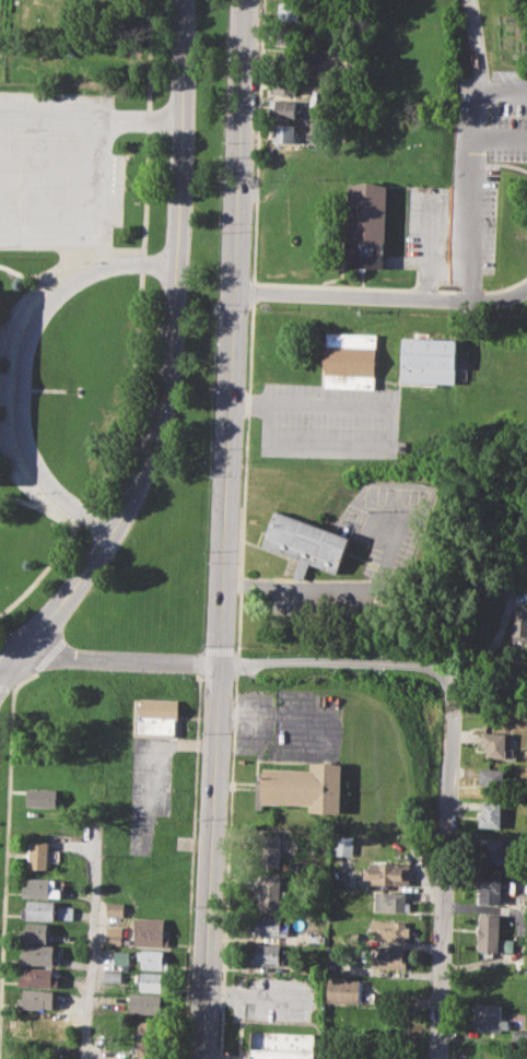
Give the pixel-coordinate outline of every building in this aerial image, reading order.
[(281,2),(301,3),(301,22),(280,21),(281,2)] [(278,27),(301,27),(300,45),(277,44),(278,27)] [(269,74),(295,75),(295,93),(268,92),(269,74)] [(270,99),(296,101),(295,119),(269,117),(270,99)] [(269,125),(295,126),(294,144),(268,142),(269,125)] [(348,184),(346,239),(385,242),(387,186),(348,184)] [(325,331),(375,333),(373,388),(321,386),(325,331)] [(402,337),(457,339),(455,384),(400,380),(402,337)] [(261,544),(274,509),(350,538),(337,573),(311,563),(304,580),(292,576),(298,558),(261,544)] [(513,610),(526,610),(526,641),(512,640),(513,610)] [(132,697),(177,698),(176,737),(131,734),(132,697)] [(482,730),(506,731),(505,757),(487,756),(487,748),(481,748),(482,730)] [(264,767),(312,769),(312,763),(341,764),(340,812),(308,812),(309,804),(262,803),(262,810),(255,809),(256,785),(262,785),(264,767)] [(481,768),(505,768),(505,789),(481,789),(481,768)] [(26,788),(57,789),(57,807),(26,805),(26,788)] [(480,798),(501,798),(501,827),(480,826),(480,798)] [(261,833),(283,834),(282,867),(260,867),(261,833)] [(352,855),(353,837),(334,836),(333,854),(352,855)] [(480,837),(502,837),(502,855),(508,855),(508,864),(479,863),(480,837)] [(30,839),(49,840),(49,869),(28,869),(30,839)] [(372,862),(409,863),(408,884),(371,883),(371,880),(364,879),(364,867),(372,867),(372,862)] [(479,873),(502,873),(501,906),(485,905),(485,891),(479,891),(479,873)] [(261,874),(282,874),(281,911),(257,910),(257,897),(260,897),(261,874)] [(28,878),(54,879),(52,889),(60,889),(60,898),(21,897),(22,884),(27,884),(28,878)] [(375,892),(406,893),(405,911),(374,910),(375,892)] [(27,901),(56,901),(55,920),(22,919),(22,907),(27,907),(27,901)] [(107,902),(124,903),(122,916),(106,916),(107,902)] [(59,906),(58,918),(73,919),(74,907),(59,906)] [(257,914),(282,915),(282,921),(290,921),(290,936),(251,934),(253,921),(257,921),(257,914)] [(478,914),(500,915),(499,952),(477,951),(478,914)] [(134,917),(163,918),(162,937),(168,937),(168,946),(133,945),(134,917)] [(372,919),(410,920),(409,936),(405,936),(405,941),(377,940),(377,933),(371,933),(372,919)] [(25,922),(48,923),(47,942),(24,941),(25,922)] [(106,927),(121,927),(121,943),(106,943),(106,927)] [(250,949),(257,949),(257,944),(288,945),(286,966),(249,965),(250,949)] [(24,945),(54,946),(52,965),(19,964),(19,952),(24,952),(24,945)] [(371,954),(378,954),(378,948),(403,949),(403,955),(409,955),(408,969),(370,968),(371,954)] [(138,950),(163,951),(163,958),(168,958),(168,968),(141,967),(141,958),(137,958),(138,950)] [(25,967),(54,968),(52,974),(61,974),(60,988),(17,986),(17,974),(24,974),(25,967)] [(103,969),(122,969),(122,982),(103,981),(103,969)] [(133,974),(140,974),(140,970),(161,972),(161,980),(168,981),(168,991),(139,991),(139,981),(133,981),(133,974)] [(329,976),(347,976),(347,979),(363,980),(362,1003),(328,1002),(329,976)] [(23,989),(56,990),(55,1010),(19,1009),(19,998),(23,998),(23,989)] [(129,995),(161,995),(160,1013),(128,1012),(129,995)] [(475,1003),(501,1003),(501,1020),(508,1020),(508,1033),(478,1032),(479,1025),(473,1025),(475,1003)] [(23,1015),(52,1016),(52,1037),(22,1036),(22,1029),(17,1029),(17,1023),(23,1023),(23,1015)] [(160,1021),(160,1058),(131,1058),(132,1045),(138,1045),(138,1021),(160,1021)] [(514,1029),(526,1030),(526,1045),(514,1045),(514,1029)] [(317,1033),(316,1058),(247,1058),(248,1031),(317,1033)]
